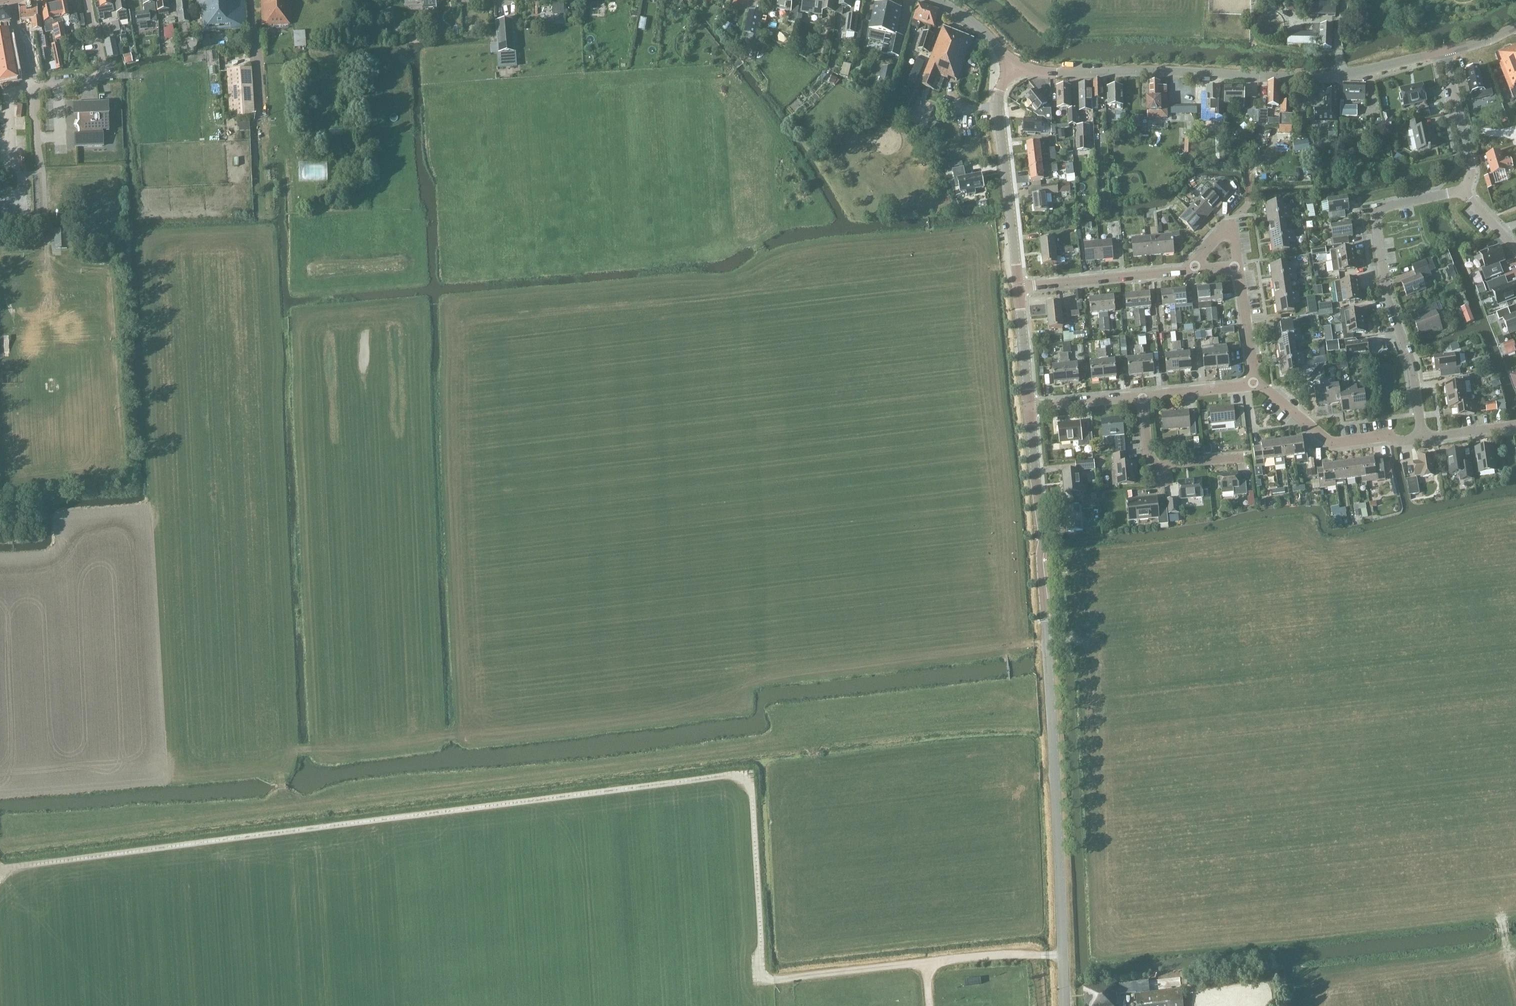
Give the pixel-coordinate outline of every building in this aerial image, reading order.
[(52,2),(56,20),(60,40),(66,39),(62,19),(68,17),(70,25),(78,23),(74,6),(67,7),(65,0),(63,0),(52,2)] [(98,3),(94,4),(98,21),(104,20),(103,13),(113,11),(111,5),(111,0),(98,0),(98,3)] [(116,13),(117,13),(118,22),(127,20),(124,0),(114,0),(116,13)] [(155,4),(154,0),(142,0),(143,6),(144,13),(135,14),(136,24),(153,22),(158,21),(158,18),(157,12),(155,12),(154,4),(155,4)] [(169,10),(167,0),(156,0),(157,11),(158,11),(158,15),(168,14),(168,10),(169,10)] [(178,24),(189,22),(186,0),(176,0),(175,0),(178,24)] [(204,1),(197,2),(201,12),(203,33),(247,30),(245,0),(204,0),(204,1)] [(283,24),(288,24),(290,24),(289,0),(260,0),(261,25),(283,24)] [(425,9),(436,8),(435,0),(424,0),(425,9)] [(793,0),(773,0),(771,9),(790,12),(788,22),(796,23),(798,14),(799,8),(792,6),(793,0)] [(834,13),(836,0),(802,0),(801,13),(822,15),(821,11),(834,13)] [(852,0),(838,0),(836,13),(842,14),(843,7),(850,8),(852,0)] [(52,2),(36,6),(37,16),(42,15),(43,23),(51,21),(52,27),(54,40),(55,40),(60,40),(56,20),(52,2)] [(1319,16),(1336,17),(1337,3),(1319,2),(1319,4),(1309,4),(1308,11),(1307,17),(1319,18),(1319,16)] [(552,15),(564,14),(564,3),(563,3),(552,3),(552,15)] [(36,4),(18,8),(19,21),(31,19),(31,21),(32,31),(41,30),(40,18),(37,18),(37,16),(36,6),(36,4)] [(934,28),(939,11),(918,4),(912,21),(911,26),(919,28),(920,23),(934,28)] [(1305,15),(1305,4),(1297,4),(1297,15),(1305,15)] [(870,30),(868,39),(886,43),(884,53),(898,55),(902,38),(895,36),(901,10),(876,5),(870,30)] [(0,10),(0,25),(6,24),(10,23),(8,12),(8,11),(7,10),(5,9),(0,10)] [(750,9),(744,33),(757,36),(761,12),(750,9)] [(859,16),(847,15),(845,32),(856,34),(859,16)] [(834,28),(835,18),(828,17),(827,27),(834,28)] [(497,53),(514,52),(512,20),(495,21),(497,53)] [(436,21),(427,22),(428,31),(437,30),(436,21)] [(17,79),(9,32),(7,32),(6,24),(0,25),(0,26),(1,32),(0,32),(0,83),(17,79)] [(957,81),(974,39),(943,27),(938,38),(932,53),(932,54),(920,85),(934,91),(939,92),(945,78),(955,80),(957,81)] [(1331,27),(1320,27),(1313,27),(1313,33),(1287,33),(1287,45),(1310,45),(1316,45),(1320,45),(1319,48),(1331,49),(1331,27)] [(305,31),(293,31),(294,42),(305,41),(305,31)] [(932,53),(938,38),(934,36),(934,35),(925,31),(918,48),(932,53)] [(107,59),(118,57),(114,39),(104,41),(107,59)] [(56,44),(51,45),(54,63),(56,70),(62,68),(61,62),(60,55),(58,44),(56,44)] [(1496,54),(1511,91),(1510,91),(1514,100),(1515,99),(1515,45),(1512,47),(1510,46),(1504,48),(1503,52),(1496,54)] [(124,63),(131,61),(129,53),(123,54),(124,63)] [(498,56),(499,70),(511,69),(510,55),(498,56)] [(917,59),(908,82),(916,85),(918,78),(925,62),(918,59),(917,59)] [(884,67),(882,75),(892,77),(894,69),(884,67)] [(1480,68),(1465,72),(1470,94),(1473,94),(1474,100),(1486,97),(1480,68)] [(227,72),(230,119),(254,117),(251,71),(239,71),(227,72)] [(379,86),(381,79),(374,77),(372,84),(379,86)] [(1097,99),(1103,99),(1102,81),(1092,81),(1092,84),(1093,111),(1098,110),(1097,99)] [(1149,82),(1148,100),(1145,100),(1145,112),(1147,112),(1147,118),(1166,118),(1166,87),(1160,87),(1160,82),(1149,82)] [(1278,106),(1279,83),(1268,82),(1267,106),(1267,109),(1272,109),(1272,106),(1278,106)] [(1365,101),(1365,84),(1343,83),(1343,100),(1365,101)] [(1071,86),(1069,86),(1069,84),(1061,84),(1061,86),(1056,86),(1057,104),(1057,108),(1071,108),(1071,86)] [(1092,111),(1093,111),(1092,84),(1078,85),(1079,111),(1092,111)] [(1405,106),(1424,102),(1421,86),(1402,90),(1405,106)] [(1123,106),(1122,87),(1108,87),(1107,105),(1115,105),(1115,110),(1123,110),(1123,106)] [(1223,102),(1219,102),(1220,88),(1207,87),(1206,112),(1215,112),(1215,117),(1222,118),(1223,102)] [(1244,103),(1244,87),(1225,87),(1224,103),(1244,103)] [(1027,97),(1026,98),(1036,112),(1047,104),(1036,89),(1032,93),(1031,92),(1026,95),(1027,97)] [(1337,123),(1338,92),(1325,91),(1325,109),(1315,109),(1314,122),(1337,123)] [(1291,101),(1280,101),(1280,114),(1290,114),(1291,101)] [(77,122),(74,127),(77,128),(78,130),(78,132),(78,136),(74,136),(75,147),(103,146),(102,131),(109,131),(108,103),(73,104),(74,115),(77,115),(77,122)] [(1340,116),(1356,116),(1356,107),(1341,107),(1340,116)] [(1428,108),(1419,110),(1421,118),(1430,116),(1428,108)] [(1044,118),(1052,125),(1051,109),(1043,109),(1044,118)] [(1269,124),(1269,119),(1267,118),(1268,111),(1260,110),(1259,123),(1257,123),(1257,126),(1268,127),(1268,124),(1269,124)] [(1503,123),(1508,121),(1505,114),(1500,116),(1503,123)] [(1041,134),(1042,120),(1024,119),(1024,126),(1022,126),(1022,131),(1023,131),(1023,133),(1027,133),(1026,135),(1032,135),(1032,133),(1041,134)] [(1207,131),(1207,119),(1198,119),(1198,131),(1207,131)] [(1416,152),(1433,148),(1430,134),(1431,134),(1430,126),(1420,128),(1418,121),(1406,124),(1407,131),(1411,131),(1416,152)] [(1090,151),(1090,125),(1077,125),(1077,151),(1090,151)] [(1297,141),(1299,152),(1304,151),(1305,156),(1310,155),(1307,140),(1297,141)] [(1028,157),(1041,155),(1040,143),(1026,145),(1028,157)] [(1510,158),(1502,160),(1499,152),(1486,156),(1492,175),(1506,172),(1505,170),(1513,168),(1510,158)] [(1043,168),(1043,167),(1041,155),(1028,157),(1029,169),(1043,168)] [(298,164),(299,176),(323,176),(323,163),(298,164)] [(1031,182),(1049,180),(1048,172),(1057,172),(1057,166),(1043,167),(1043,168),(1029,169),(1031,182)] [(974,190),(984,188),(984,187),(985,185),(984,182),(982,181),(981,174),(965,177),(963,168),(952,170),(955,185),(958,185),(960,193),(966,192),(967,196),(974,195),(974,190)] [(1222,200),(1230,192),(1220,182),(1212,191),(1222,200)] [(1042,195),(1032,196),(1035,213),(1047,212),(1047,210),(1053,210),(1051,195),(1058,194),(1071,192),(1069,183),(1052,185),(1041,186),(1041,192),(1042,195)] [(1212,212),(1221,202),(1207,189),(1198,199),(1212,212)] [(1345,211),(1349,211),(1347,197),(1327,200),(1329,213),(1327,213),(1328,220),(1345,218),(1345,211)] [(1202,223),(1212,212),(1198,199),(1189,209),(1202,223)] [(1290,206),(1284,209),(1283,202),(1265,204),(1267,217),(1292,213),(1290,206)] [(105,203),(105,207),(100,207),(100,213),(100,218),(111,218),(111,203),(105,203)] [(1350,218),(1358,217),(1356,205),(1348,207),(1350,218)] [(932,219),(933,207),(922,207),(921,218),(932,219)] [(1189,209),(1180,219),(1185,224),(1183,226),(1189,232),(1191,230),(1193,233),(1202,223),(1189,209)] [(1286,226),(1285,220),(1292,219),(1292,213),(1267,217),(1269,229),(1286,226)] [(1348,237),(1353,236),(1351,223),(1331,226),(1333,239),(1331,239),(1332,246),(1349,244),(1348,237)] [(1294,230),(1287,230),(1286,226),(1269,229),(1270,241),(1295,237),(1294,230)] [(66,230),(54,231),(55,249),(67,249),(66,230)] [(1173,244),(1180,244),(1179,232),(1171,233),(1172,234),(1173,244)] [(1174,254),(1173,244),(1172,234),(1158,236),(1160,255),(1174,254)] [(1147,256),(1160,255),(1158,236),(1145,237),(1147,256)] [(1133,257),(1147,256),(1145,237),(1131,238),(1133,257)] [(1290,250),(1289,244),(1296,243),(1295,237),(1270,241),(1272,253),(1290,250)] [(1055,239),(1041,241),(1042,253),(1073,250),(1072,247),(1061,248),(1060,246),(1056,247),(1055,239)] [(1313,239),(1310,243),(1314,247),(1318,243),(1313,239)] [(1099,260),(1113,259),(1111,240),(1098,242),(1099,260)] [(1086,261),(1099,260),(1098,242),(1084,243),(1086,261)] [(1325,247),(1311,249),(1312,256),(1326,254),(1325,247)] [(1505,262),(1499,247),(1480,254),(1485,268),(1481,269),(1485,280),(1503,274),(1499,264),(1505,262)] [(1331,262),(1356,259),(1354,248),(1330,251),(1331,262)] [(1057,265),(1057,258),(1061,257),(1061,254),(1073,252),(1073,250),(1042,253),(1043,266),(1057,265)] [(1431,276),(1430,272),(1435,270),(1430,258),(1412,266),(1416,277),(1401,283),(1407,296),(1425,289),(1422,280),(1431,276)] [(1339,272),(1357,270),(1356,259),(1331,262),(1333,272),(1338,271),(1339,272)] [(1510,260),(1502,264),(1505,273),(1514,269),(1510,260)] [(1272,277),(1296,274),(1295,269),(1288,270),(1287,263),(1270,265),(1272,277)] [(1452,264),(1447,267),(1448,270),(1444,272),(1447,279),(1451,277),(1453,281),(1459,278),(1452,264)] [(1483,283),(1479,272),(1471,275),(1475,286),(1483,283)] [(1291,281),(1297,280),(1296,274),(1272,277),(1274,289),(1292,287),(1291,281)] [(1498,305),(1515,298),(1515,286),(1515,283),(1507,285),(1504,277),(1493,282),(1487,284),(1490,293),(1493,292),(1498,305)] [(1336,293),(1360,290),(1358,279),(1334,282),(1336,293)] [(1323,295),(1322,286),(1313,287),(1314,296),(1323,295)] [(1060,298),(1074,296),(1073,287),(1059,289),(1060,298)] [(1211,303),(1223,302),(1221,287),(1209,288),(1211,303)] [(1275,301),(1300,298),(1299,292),(1292,292),(1292,287),(1274,289),(1275,301)] [(1209,288),(1197,289),(1199,310),(1206,310),(1211,309),(1211,303),(1209,288)] [(1191,289),(1173,291),(1174,307),(1180,306),(1193,305),(1191,289)] [(1343,304),(1361,301),(1360,290),(1336,293),(1338,304),(1343,303),(1343,304)] [(1162,308),(1174,307),(1173,291),(1161,292),(1162,308)] [(1144,309),(1151,309),(1149,293),(1137,295),(1139,310),(1140,328),(1146,327),(1144,309)] [(1135,328),(1140,328),(1139,310),(1137,295),(1125,296),(1126,311),(1133,310),(1135,328)] [(1107,313),(1115,313),(1114,297),(1101,298),(1103,314),(1105,332),(1110,331),(1109,319),(1108,319),(1107,313)] [(1100,332),(1105,332),(1103,314),(1101,298),(1089,300),(1091,315),(1098,314),(1099,320),(1098,320),(1100,332)] [(1275,301),(1277,313),(1294,311),(1293,304),(1301,303),(1300,298),(1275,301)] [(1046,304),(1048,316),(1067,315),(1067,317),(1073,317),(1072,312),(1066,312),(1066,308),(1061,309),(1061,302),(1046,304)] [(1319,312),(1332,310),(1331,303),(1319,304),(1319,312)] [(1436,312),(1439,311),(1436,304),(1416,311),(1419,318),(1414,321),(1419,334),(1432,329),(1434,333),(1442,329),(1436,312)] [(1515,331),(1515,314),(1510,316),(1508,308),(1496,312),(1499,321),(1503,319),(1509,334),(1515,331)] [(1349,310),(1340,311),(1341,324),(1346,324),(1364,321),(1363,310),(1349,312),(1349,310)] [(1462,313),(1466,322),(1473,320),(1469,310),(1462,313)] [(1067,315),(1048,316),(1049,329),(1063,328),(1063,321),(1067,320),(1067,317),(1067,315)] [(1353,334),(1366,332),(1364,321),(1346,324),(1341,324),(1343,340),(1353,339),(1353,334)] [(1276,339),(1301,335),(1300,328),(1293,329),(1293,324),(1285,325),(1274,326),(1276,339)] [(1326,342),(1332,341),(1329,327),(1323,328),(1326,342)] [(1206,331),(1195,332),(1196,340),(1206,339),(1206,331)] [(1083,332),(1074,333),(1075,340),(1087,339),(1087,332),(1083,332)] [(1277,351),(1296,348),(1295,342),(1302,341),(1301,335),(1276,339),(1277,351)] [(1218,338),(1214,339),(1215,351),(1216,369),(1229,368),(1227,350),(1227,345),(1219,346),(1218,338)] [(1098,339),(1098,348),(1108,348),(1108,339),(1098,339)] [(1203,370),(1216,369),(1214,339),(1209,339),(1210,348),(1210,351),(1202,352),(1203,370)] [(1332,341),(1326,342),(1328,352),(1339,350),(1338,340),(1332,341)] [(1355,341),(1346,342),(1346,345),(1347,357),(1352,356),(1369,354),(1367,342),(1357,343),(1355,341)] [(1512,341),(1502,345),(1505,352),(1515,348),(1512,341)] [(1180,342),(1175,343),(1176,351),(1177,355),(1179,373),(1192,371),(1190,353),(1183,354),(1183,351),(1181,351),(1180,342)] [(1065,365),(1066,383),(1079,382),(1077,364),(1070,365),(1069,361),(1068,353),(1070,353),(1070,343),(1062,344),(1064,354),(1065,365)] [(1177,355),(1176,351),(1175,343),(1172,343),(1172,351),(1171,351),(1172,355),(1165,356),(1166,374),(1179,373),(1177,355)] [(1457,343),(1450,345),(1452,351),(1459,348),(1457,343)] [(1152,357),(1145,358),(1145,354),(1144,354),(1143,346),(1139,346),(1139,354),(1140,358),(1141,376),(1154,375),(1152,357)] [(1296,348),(1277,351),(1279,363),(1304,359),(1304,353),(1302,354),(1301,347),(1296,348)] [(1105,349),(1101,350),(1102,362),(1104,380),(1116,379),(1115,360),(1108,361),(1108,357),(1106,357),(1105,349)] [(1102,362),(1101,350),(1097,350),(1098,358),(1096,358),(1097,362),(1090,363),(1091,381),(1104,380),(1102,362)] [(1054,384),(1066,383),(1065,365),(1064,354),(1059,354),(1060,362),(1058,362),(1059,366),(1052,366),(1054,384)] [(1460,375),(1459,367),(1461,367),(1459,354),(1433,358),(1435,371),(1439,370),(1440,378),(1460,375)] [(1325,357),(1313,358),(1314,365),(1318,364),(1326,363),(1325,357)] [(1488,357),(1481,358),(1484,370),(1491,369),(1488,357)] [(1134,359),(1127,359),(1129,377),(1141,376),(1140,358),(1134,359)] [(1304,359),(1279,363),(1281,374),(1293,373),(1299,372),(1298,366),(1305,365),(1304,359)] [(1471,393),(1470,386),(1468,376),(1456,378),(1457,384),(1445,385),(1446,397),(1471,393)] [(1339,385),(1332,386),(1331,379),(1325,380),(1328,404),(1341,403),(1340,396),(1339,385)] [(1498,379),(1490,382),(1493,388),(1501,385),(1498,379)] [(1316,406),(1328,404),(1325,380),(1319,381),(1321,388),(1314,389),(1316,406)] [(1364,391),(1357,392),(1356,386),(1351,387),(1354,410),(1367,408),(1364,391)] [(1342,411),(1354,410),(1351,387),(1345,387),(1346,395),(1340,396),(1341,403),(1342,411)] [(1473,411),(1472,400),(1471,393),(1446,397),(1448,408),(1457,407),(1458,417),(1474,415),(1473,411)] [(1495,402),(1485,403),(1486,412),(1491,411),(1496,410),(1496,404),(1495,402)] [(1239,407),(1210,410),(1212,431),(1234,429),(1241,428),(1239,407)] [(1194,412),(1188,412),(1162,414),(1163,430),(1189,428),(1190,435),(1196,435),(1194,412)] [(1125,453),(1123,435),(1122,418),(1101,420),(1102,438),(1116,436),(1116,440),(1114,440),(1116,454),(1125,453)] [(1060,444),(1069,443),(1078,442),(1078,448),(1089,447),(1088,434),(1080,435),(1079,423),(1057,425),(1060,444)] [(1295,466),(1296,465),(1308,464),(1306,455),(1304,455),(1302,437),(1292,438),(1294,457),(1295,466)] [(1284,458),(1294,457),(1292,438),(1282,440),(1284,458)] [(1285,465),(1284,458),(1282,440),(1271,441),(1274,460),(1275,467),(1285,465)] [(1261,446),(1253,447),(1255,468),(1264,467),(1264,468),(1274,467),(1274,460),(1271,441),(1261,443),(1261,446)] [(1478,473),(1494,471),(1491,447),(1475,449),(1478,473)] [(1460,481),(1472,479),(1470,464),(1463,465),(1461,451),(1446,453),(1449,475),(1459,474),(1460,481)] [(1116,473),(1118,485),(1134,484),(1133,471),(1135,471),(1135,463),(1126,463),(1125,455),(1113,456),(1114,473),(1116,473)] [(1420,478),(1433,476),(1430,456),(1418,457),(1418,462),(1413,463),(1415,476),(1420,476),(1420,478)] [(1382,458),(1374,460),(1373,457),(1363,459),(1366,482),(1376,481),(1385,480),(1382,458)] [(1362,483),(1366,482),(1363,459),(1353,460),(1355,479),(1361,478),(1362,483)] [(1345,480),(1355,479),(1353,460),(1342,462),(1345,480)] [(1094,469),(1094,462),(1083,462),(1082,462),(1075,462),(1076,470),(1062,471),(1064,494),(1065,496),(1066,497),(1067,498),(1068,498),(1069,498),(1070,499),(1072,499),(1071,494),(1081,493),(1079,470),(1094,469)] [(1335,482),(1345,480),(1342,462),(1332,463),(1335,482)] [(1322,468),(1316,469),(1318,480),(1318,481),(1319,486),(1319,488),(1319,489),(1336,486),(1335,482),(1332,463),(1329,463),(1322,464),(1322,468)] [(1233,497),(1247,496),(1245,482),(1238,482),(1237,474),(1219,476),(1221,490),(1222,494),(1233,493),(1233,497)] [(1409,495),(1418,494),(1416,479),(1407,480),(1409,495)] [(1179,500),(1202,498),(1201,481),(1178,483),(1179,500)] [(1167,510),(1158,511),(1156,498),(1127,501),(1128,521),(1158,518),(1159,525),(1161,525),(1161,528),(1168,527),(1168,524),(1167,510)] [(1169,514),(1178,514),(1177,499),(1167,500),(1169,514)] [(1093,507),(1098,507),(1098,501),(1082,502),(1083,510),(1093,509),(1093,507)] [(1356,517),(1362,516),(1360,505),(1353,507),(1355,511),(1356,517)] [(1087,513),(1081,514),(1081,506),(1065,508),(1067,532),(1083,531),(1082,521),(1087,521),(1087,513)] [(1339,506),(1331,508),(1332,516),(1336,515),(1337,522),(1342,521),(1341,514),(1340,509),(1339,506)] [(1083,988),(1085,1005),(1116,1005),(1115,995),(1135,993),(1136,1005),(1183,1005),(1180,977),(1114,985),(1114,984),(1083,988)]
